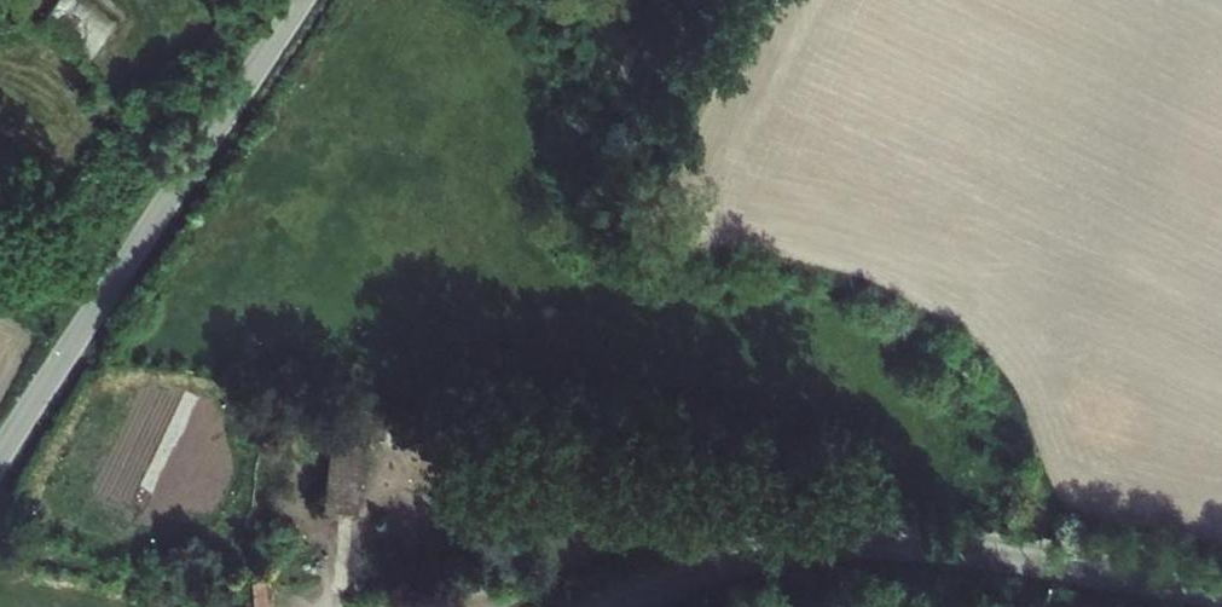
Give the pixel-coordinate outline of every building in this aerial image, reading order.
[(115,20),(85,0),(56,0),(42,21),(92,55),(115,20)] [(361,509),(369,434),(385,435),(387,414),(334,409),(325,505),(361,509)] [(237,584),(239,606),(255,606),(253,580),(237,584)]
